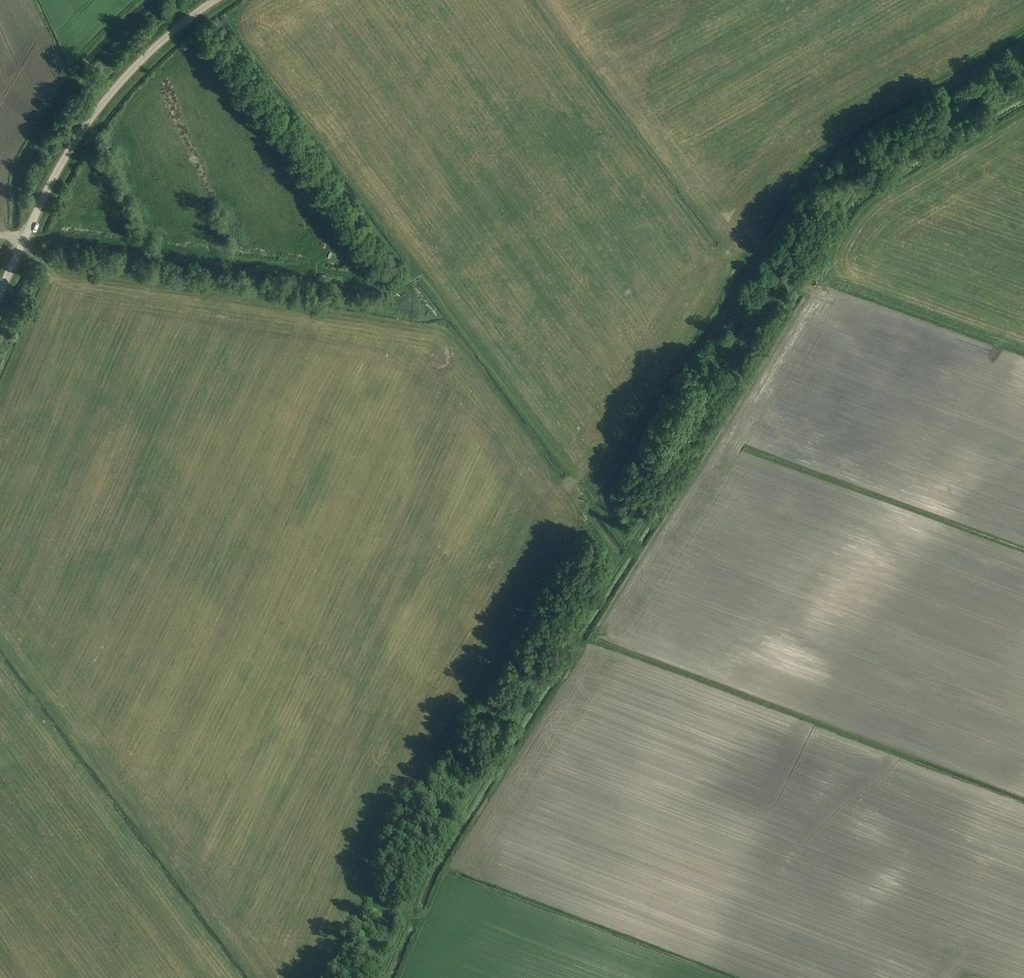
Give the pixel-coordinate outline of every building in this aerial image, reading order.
[(66,56),(70,63),(79,60),(75,52),(66,56)] [(767,305),(770,312),(776,309),(773,302),(767,305)]
